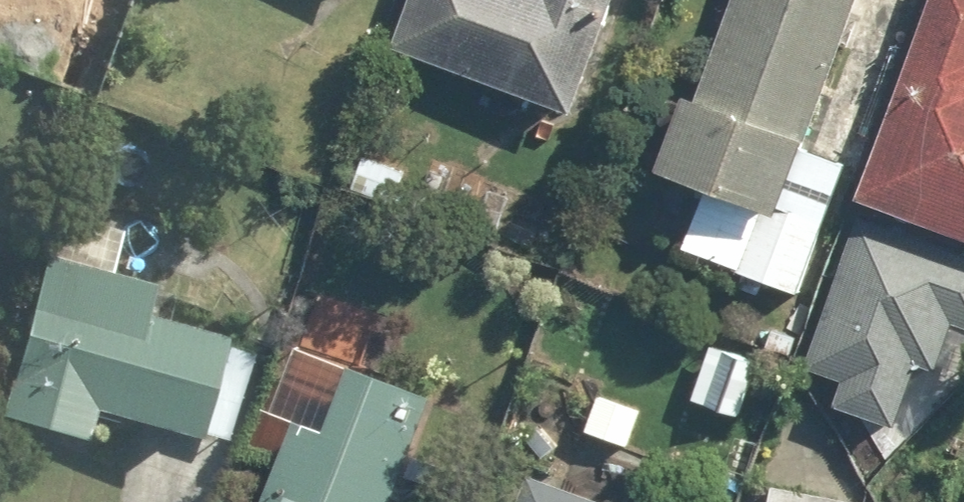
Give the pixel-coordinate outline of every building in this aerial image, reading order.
[(405,44),(593,113),(634,0),(421,0),(405,44)] [(669,166),(717,186),(693,243),(802,288),(852,168),(807,150),(869,0),(738,0),(669,166)] [(879,191),(963,221),(963,0),(944,0),(879,191)] [(412,162),(351,148),(342,189),(402,203),(412,162)] [(120,215),(59,199),(6,404),(94,426),(101,398),(219,428),(244,333),(154,310),(162,280),(107,266),(120,215)] [(865,221),(816,372),(852,383),(847,399),(911,420),(931,360),(951,366),(963,327),(963,253),(865,221)] [(279,501),(408,501),(447,399),(354,364),(330,427),(310,420),(279,501)] [(537,474),(526,501),(615,501),(537,474)]
